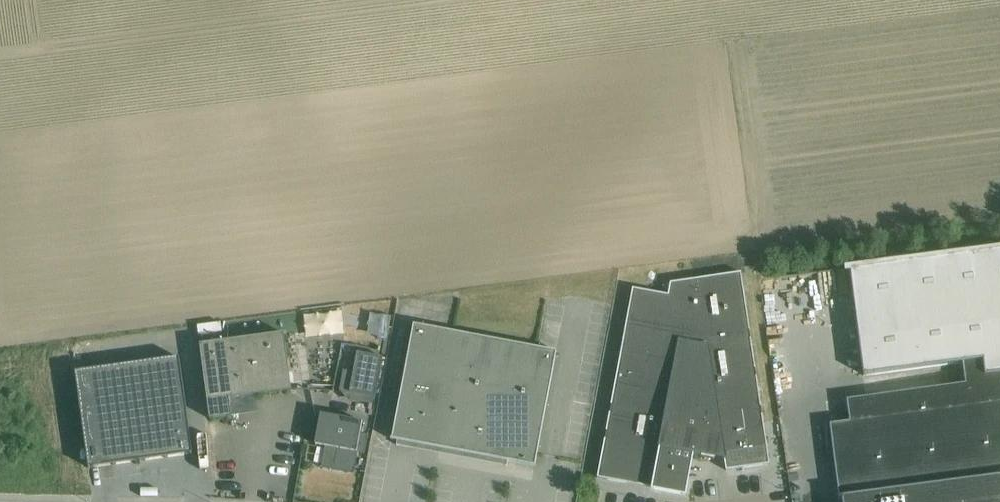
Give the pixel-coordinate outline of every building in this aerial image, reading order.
[(845,268),(846,272),(849,271),(863,376),(970,362),(982,361),(984,377),(999,375),(999,247),(845,268)] [(769,464),(741,272),(670,283),(668,295),(633,289),(597,478),(652,488),(662,490),(674,492),(684,494),(686,482),(692,454),(693,454),(713,458),(714,452),(723,451),(724,461),(726,471),(769,464)] [(391,338),(397,316),(376,311),(371,332),(391,338)] [(310,313),(310,337),(350,336),(349,312),(310,313)] [(557,351),(413,324),(392,439),(535,466),(557,351)] [(291,390),(284,333),(199,345),(210,419),(231,416),(229,399),(291,390)] [(375,398),(383,357),(370,355),(357,352),(353,372),(349,393),(360,395),(375,398)] [(179,357),(74,372),(83,434),(88,469),(193,454),(187,415),(179,357)] [(970,362),(973,383),(846,399),(849,421),(829,424),(839,498),(999,477),(999,375),(984,377),(982,361),(970,362)] [(360,434),(362,422),(320,414),(315,445),(337,449),(334,465),(354,468),(357,453),(364,454),(368,436),(360,434)] [(839,498),(839,501),(999,501),(999,477),(839,498)] [(206,495),(206,485),(187,485),(187,496),(206,495)]
